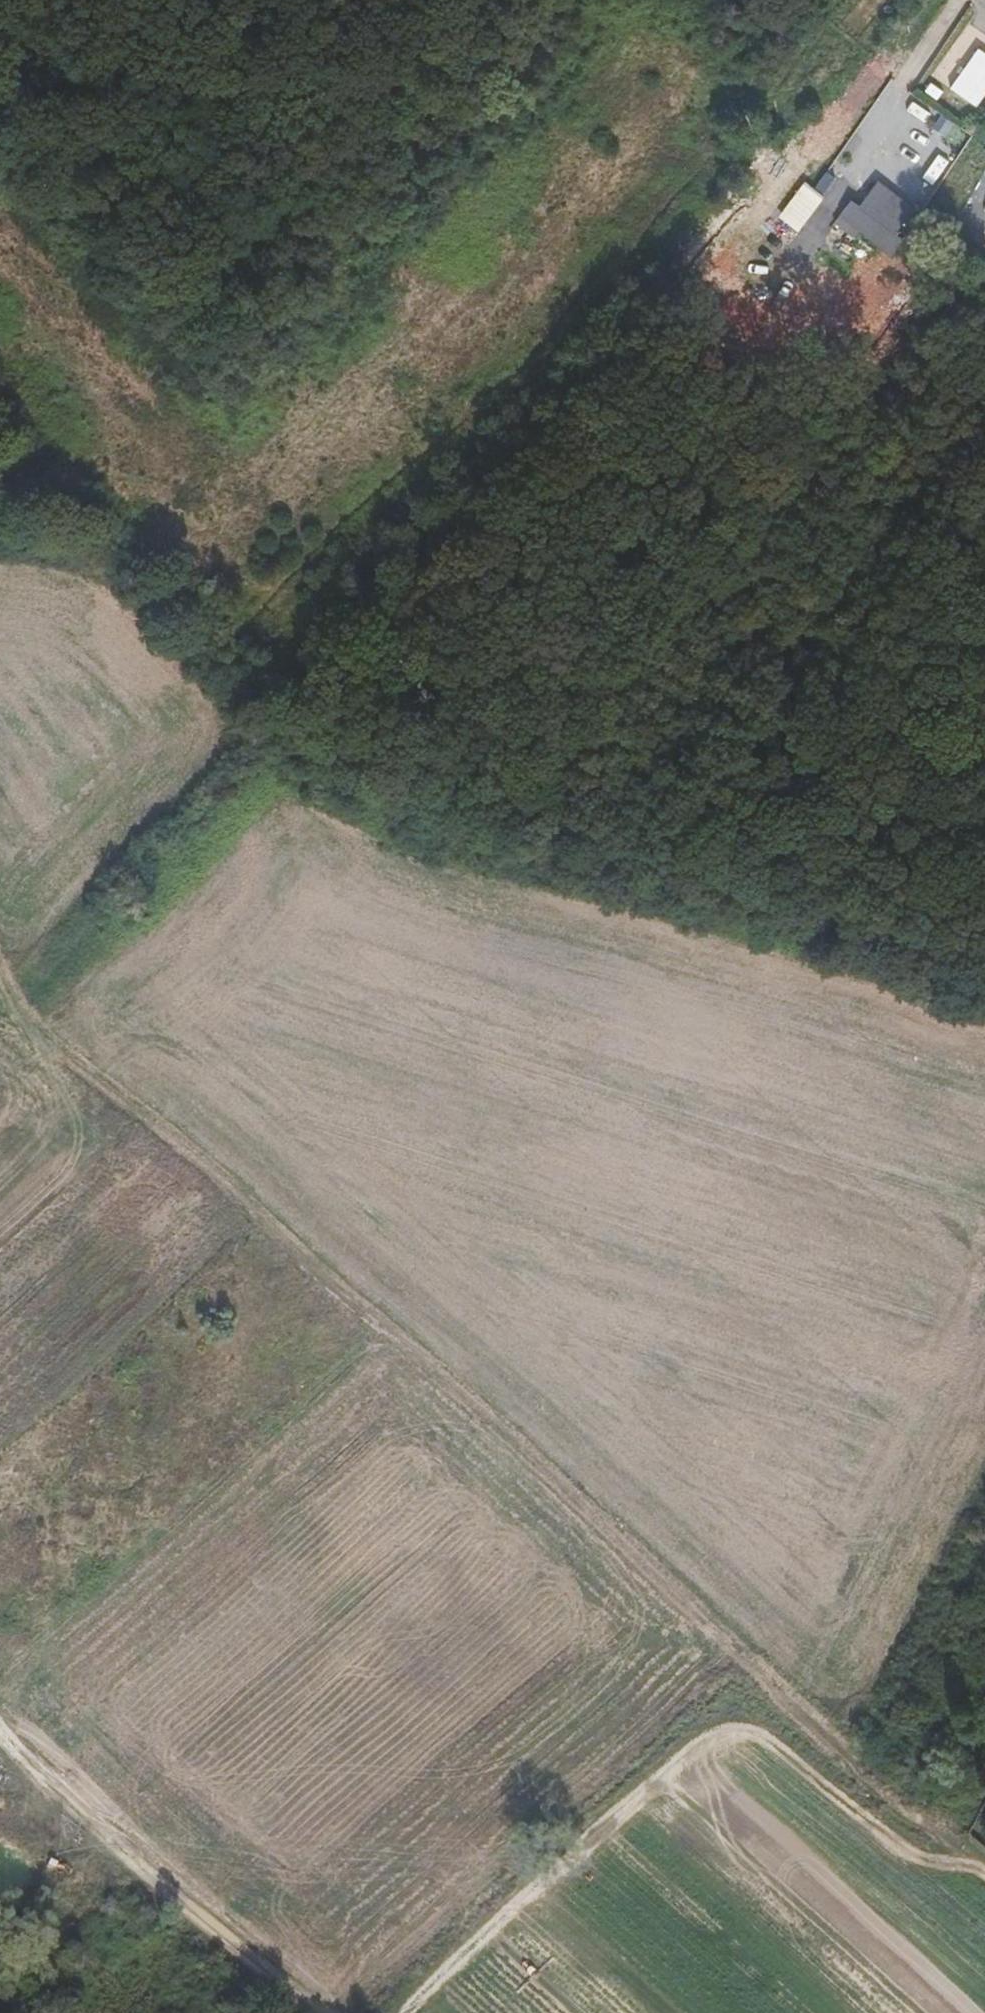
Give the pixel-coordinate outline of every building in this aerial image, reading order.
[(977,48),(946,90),(974,110),(984,95),(984,54),(977,48)] [(860,208),(900,234),(915,210),(875,185),(860,208)] [(851,203),(843,215),(898,250),(906,238),(900,234),(860,208),(851,203)]
